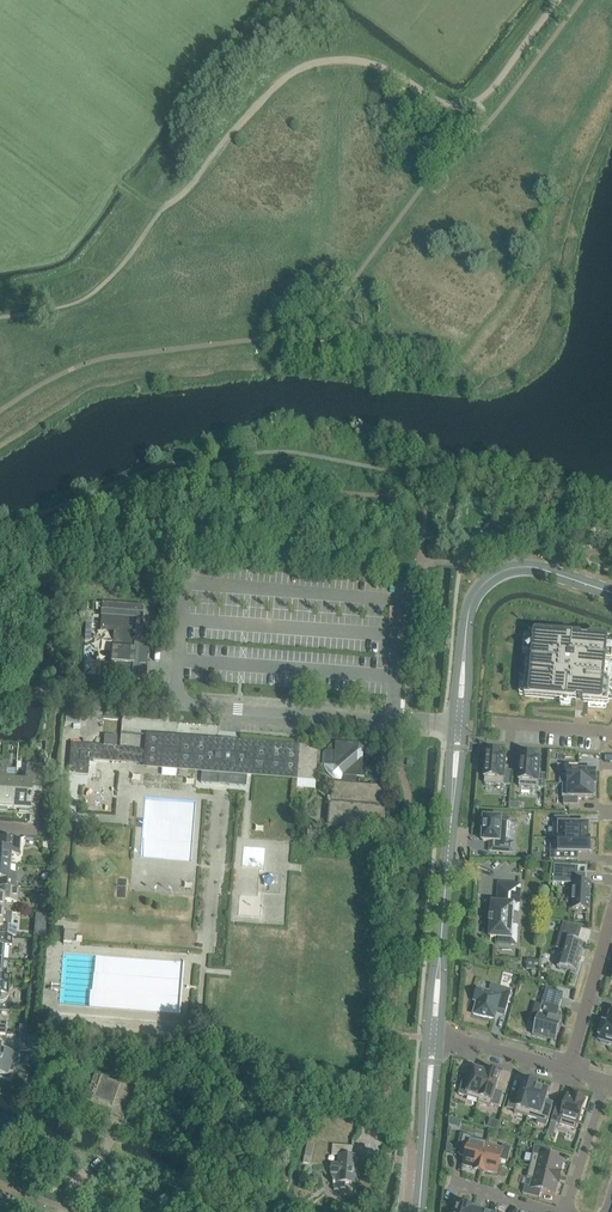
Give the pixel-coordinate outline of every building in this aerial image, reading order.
[(109,679),(145,681),(146,666),(144,666),(145,653),(147,653),(148,637),(140,637),(142,607),(101,604),(99,633),(100,633),(100,632),(113,633),(112,649),(110,649),(109,664),(111,665),(110,678),(109,678),(109,679)] [(524,695),(524,696),(525,696),(560,700),(571,701),(576,701),(577,701),(577,700),(577,699),(582,699),(582,700),(582,701),(583,701),(583,702),(588,702),(606,704),(607,704),(608,704),(608,703),(609,703),(609,702),(610,684),(610,683),(609,682),(608,682),(603,682),(605,662),(610,662),(611,662),(611,661),(611,641),(589,639),(588,639),(587,639),(587,640),(583,639),(582,639),(582,638),(581,638),(576,638),(565,637),(531,634),(530,634),(529,634),(529,635),(527,654),(528,654),(528,655),(533,655),(532,676),(526,675),(526,676),(525,676),(524,695)] [(148,735),(145,766),(175,768),(175,767),(202,769),(202,772),(202,774),(219,775),(219,784),(229,784),(229,776),(247,778),(247,776),(250,750),(237,749),(237,750),(232,749),(232,751),(222,750),(222,749),(216,748),(216,747),(205,746),(205,741),(178,739),(178,738),(148,735)] [(70,744),(69,759),(73,760),(72,767),(88,768),(89,761),(119,763),(120,748),(116,747),(117,736),(104,736),(103,746),(70,744)] [(324,765),(325,767),(326,770),(329,774),(333,778),(337,780),(342,781),(357,782),(357,777),(365,778),(367,759),(358,758),(359,744),(336,742),(335,752),(322,751),(321,765),(324,765)] [(298,768),(297,778),(316,779),(318,749),(300,747),(299,752),(298,768)] [(484,761),(484,768),(485,769),(484,783),(510,785),(512,771),(504,771),(506,756),(501,755),(501,754),(499,753),(500,751),(488,750),(488,753),(487,752),(486,761),(484,761)] [(519,786),(538,788),(545,789),(546,774),(539,774),(540,759),(535,759),(535,757),(534,756),(534,754),(528,754),(523,753),(522,755),(521,755),(519,786)] [(7,811),(7,809),(13,809),(15,781),(16,770),(6,770),(6,763),(0,762),(0,810),(7,811)] [(15,781),(13,809),(18,810),(18,812),(29,813),(29,810),(30,810),(31,800),(40,800),(43,766),(26,764),(25,782),(15,781)] [(568,772),(568,784),(595,784),(595,771),(578,771),(578,764),(564,764),(564,772),(568,772)] [(202,774),(201,783),(219,784),(219,775),(202,774)] [(229,784),(229,785),(247,787),(247,778),(229,776),(229,784)] [(386,787),(361,785),(332,783),(331,801),(328,800),(328,803),(329,803),(328,827),(384,831),(385,808),(384,807),(386,787)] [(595,794),(595,784),(568,784),(562,784),(562,798),(564,798),(563,805),(578,805),(578,798),(594,798),(594,794),(595,794)] [(509,801),(509,809),(519,810),(519,802),(509,801)] [(483,829),(482,841),(500,842),(501,818),(483,817),(483,819),(481,819),(480,829),(483,829)] [(553,824),(553,839),(559,839),(559,838),(589,838),(589,836),(589,835),(590,835),(590,827),(590,826),(589,826),(589,824),(575,824),(572,824),(569,824),(569,817),(555,817),(555,824),(553,824)] [(10,865),(10,855),(19,855),(20,840),(0,838),(0,864),(10,865)] [(551,839),(550,851),(554,851),(554,856),(554,860),(568,860),(568,853),(571,853),(574,853),(590,853),(590,852),(591,852),(591,842),(590,842),(590,838),(589,838),(559,838),(559,839),(553,839),(551,839)] [(10,865),(0,864),(0,888),(15,889),(16,875),(9,874),(10,865)] [(554,865),(553,880),(566,881),(566,883),(574,884),(572,909),(590,910),(591,884),(585,883),(585,874),(578,873),(578,867),(554,865)] [(497,904),(493,904),(493,903),(492,903),(492,905),(490,905),(489,915),(492,915),(491,926),(489,926),(488,936),(490,936),(490,938),(491,938),(491,937),(510,939),(510,937),(515,938),(516,926),(511,926),(513,906),(518,907),(519,886),(499,884),(497,904)] [(3,913),(4,902),(17,903),(18,890),(0,889),(0,913),(3,913)] [(3,913),(0,913),(0,936),(15,937),(16,928),(2,927),(3,913)] [(579,927),(563,923),(560,932),(566,934),(557,967),(576,972),(576,971),(578,961),(579,961),(581,955),(580,955),(583,944),(584,944),(578,942),(579,936),(577,936),(579,927)] [(63,945),(73,946),(74,935),(64,934),(63,945)] [(2,961),(3,945),(11,946),(12,937),(0,937),(0,960),(2,961)] [(0,960),(0,984),(8,985),(9,976),(1,976),(2,961),(0,960)] [(539,961),(527,960),(527,969),(539,970),(539,961)] [(2,1002),(5,1001),(7,998),(8,995),(8,993),(8,985),(0,984),(0,1003),(2,1002)] [(484,1017),(490,1018),(491,1018),(492,1018),(493,1018),(494,1018),(494,1017),(495,1016),(496,1016),(496,1015),(497,1010),(505,1013),(511,991),(491,985),(489,992),(477,989),(474,1001),(476,1002),(473,1014),(484,1017)] [(556,1041),(562,1021),(556,1019),(563,994),(545,989),(532,1035),(556,1041)] [(609,1010),(605,1024),(603,1024),(599,1040),(601,1040),(601,1043),(610,1045),(610,1043),(611,1043),(611,1011),(609,1010)] [(17,1052),(36,1053),(37,1038),(18,1036),(17,1052)] [(7,1076),(15,1053),(1,1048),(1,1043),(0,1043),(0,1073),(7,1076)] [(462,1080),(458,1094),(466,1097),(466,1096),(478,1100),(487,1071),(477,1068),(476,1070),(474,1069),(470,1083),(462,1080)] [(500,1075),(487,1071),(478,1100),(477,1103),(490,1107),(491,1104),(499,1107),(503,1093),(495,1090),(500,1075)] [(86,1096),(112,1106),(119,1085),(93,1076),(86,1096)] [(511,1094),(507,1108),(515,1110),(514,1113),(527,1117),(537,1085),(524,1081),(519,1096),(511,1094)] [(547,1089),(537,1085),(527,1117),(547,1123),(552,1106),(545,1104),(549,1091),(547,1090),(547,1089)] [(557,1104),(551,1122),(559,1125),(575,1130),(585,1099),(582,1098),(581,1097),(577,1095),(576,1096),(573,1095),(572,1096),(568,1095),(564,1106),(557,1104)] [(496,1131),(498,1122),(490,1119),(487,1128),(496,1131)] [(472,1136),(463,1134),(458,1155),(466,1157),(463,1166),(474,1168),(474,1169),(475,1170),(475,1169),(480,1170),(487,1142),(471,1138),(472,1136)] [(502,1149),(486,1145),(487,1142),(480,1170),(484,1171),(484,1172),(486,1172),(486,1171),(496,1174),(500,1160),(508,1162),(511,1148),(502,1146),(502,1149)] [(310,1164),(314,1144),(307,1143),(303,1163),(310,1164)] [(334,1190),(345,1188),(345,1183),(355,1184),(357,1157),(352,1156),(352,1147),(333,1146),(332,1156),(339,1156),(338,1164),(331,1164),(331,1175),(334,1190)] [(551,1150),(535,1146),(529,1170),(559,1177),(560,1173),(561,1173),(562,1171),(561,1171),(563,1161),(549,1157),(551,1150)] [(559,1177),(529,1170),(527,1178),(532,1180),(530,1187),(525,1186),(523,1194),(539,1198),(541,1191),(555,1194),(558,1184),(559,1184),(559,1182),(558,1182),(559,1177)] [(458,1204),(456,1210),(453,1209),(452,1211),(471,1211),(472,1208),(458,1204)]
